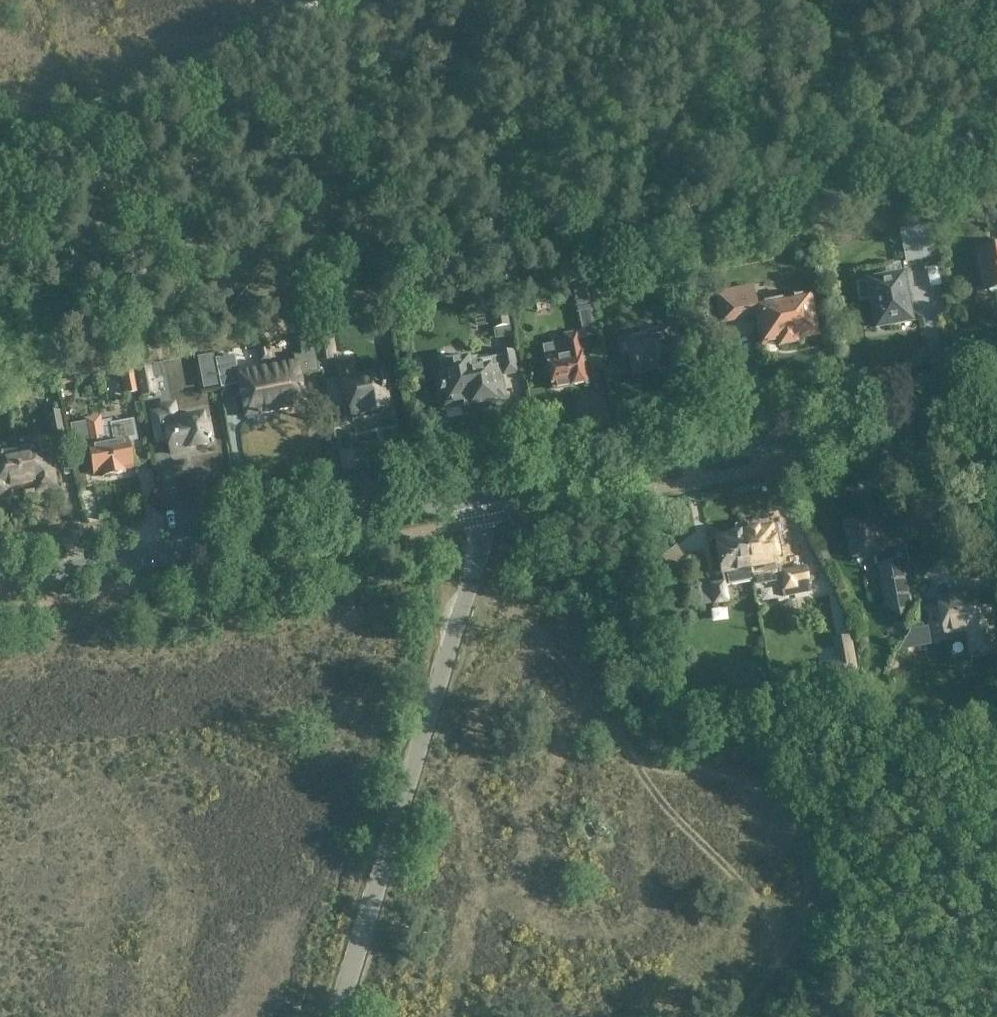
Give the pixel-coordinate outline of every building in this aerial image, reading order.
[(906,260),(935,255),(929,223),(900,229),(906,260)] [(994,290),(996,292),(996,248),(977,251),(980,272),(983,272),(987,291),(994,290)] [(871,299),(876,327),(911,321),(902,274),(855,283),(859,301),(871,299)] [(599,283),(591,285),(593,296),(601,295),(599,283)] [(797,341),(796,337),(816,334),(808,295),(756,305),(753,286),(716,294),(722,322),(755,315),(758,317),(763,344),(777,341),(778,345),(797,341)] [(505,303),(489,306),(493,327),(509,324),(505,303)] [(587,382),(581,353),(580,353),(578,338),(596,335),(591,310),(578,313),(582,331),(564,334),(566,344),(545,348),(552,384),(570,381),(571,385),(587,382)] [(630,356),(634,374),(662,368),(656,342),(671,339),(668,327),(638,333),(639,335),(618,339),(622,357),(630,356)] [(329,331),(313,334),(318,361),(334,358),(329,331)] [(275,411),(305,405),(299,373),(307,371),(307,372),(318,370),(311,334),(299,337),(302,354),(295,356),(297,363),(267,368),(275,411)] [(268,341),(262,343),(266,361),(272,360),(268,341)] [(266,361),(262,343),(256,344),(260,362),(266,361)] [(512,350),(499,352),(500,356),(475,360),(475,357),(434,365),(441,401),(461,397),(463,406),(495,400),(494,394),(502,393),(499,375),(516,371),(512,350)] [(239,384),(246,417),(275,411),(267,368),(238,374),(234,354),(215,358),(221,387),(239,384)] [(351,415),(369,412),(372,415),(380,414),(382,409),(388,408),(381,374),(354,379),(351,362),(338,365),(344,396),(347,395),(351,415)] [(151,366),(135,369),(140,395),(156,392),(153,378),(162,376),(160,364),(151,366)] [(125,394),(138,391),(134,369),(121,372),(125,394)] [(170,453),(185,451),(185,448),(207,444),(206,440),(210,439),(206,416),(176,421),(174,409),(163,411),(170,453)] [(51,439),(65,436),(60,410),(46,413),(51,439)] [(85,422),(71,425),(75,449),(88,446),(93,473),(103,471),(104,476),(124,472),(123,467),(133,466),(128,441),(136,439),(132,421),(112,424),(111,421),(101,423),(100,416),(85,419),(85,422)] [(36,482),(38,488),(54,485),(45,439),(30,441),(32,448),(16,451),(22,484),(36,482)] [(8,487),(22,484),(16,451),(0,454),(0,495),(9,494),(8,487)] [(883,516),(846,523),(852,557),(880,552),(883,565),(886,564),(889,583),(882,584),(887,608),(902,618),(912,603),(908,581),(913,580),(903,525),(891,527),(891,528),(885,529),(883,516)] [(782,579),(780,571),(773,532),(772,532),(771,526),(757,529),(755,528),(748,529),(747,531),(743,532),(749,567),(750,567),(753,580),(754,584),(781,579),(782,579)] [(750,567),(749,567),(743,532),(740,532),(738,531),(731,532),(730,534),(716,537),(717,543),(716,543),(723,582),(699,587),(702,605),(727,600),(725,586),(729,585),(729,584),(753,580),(750,567)] [(805,566),(780,571),(782,579),(781,579),(784,596),(810,591),(805,566)] [(939,599),(946,634),(970,630),(974,653),(996,649),(996,638),(994,624),(991,624),(988,608),(978,610),(975,592),(939,599)] [(852,643),(835,646),(840,676),(857,673),(852,643)]
